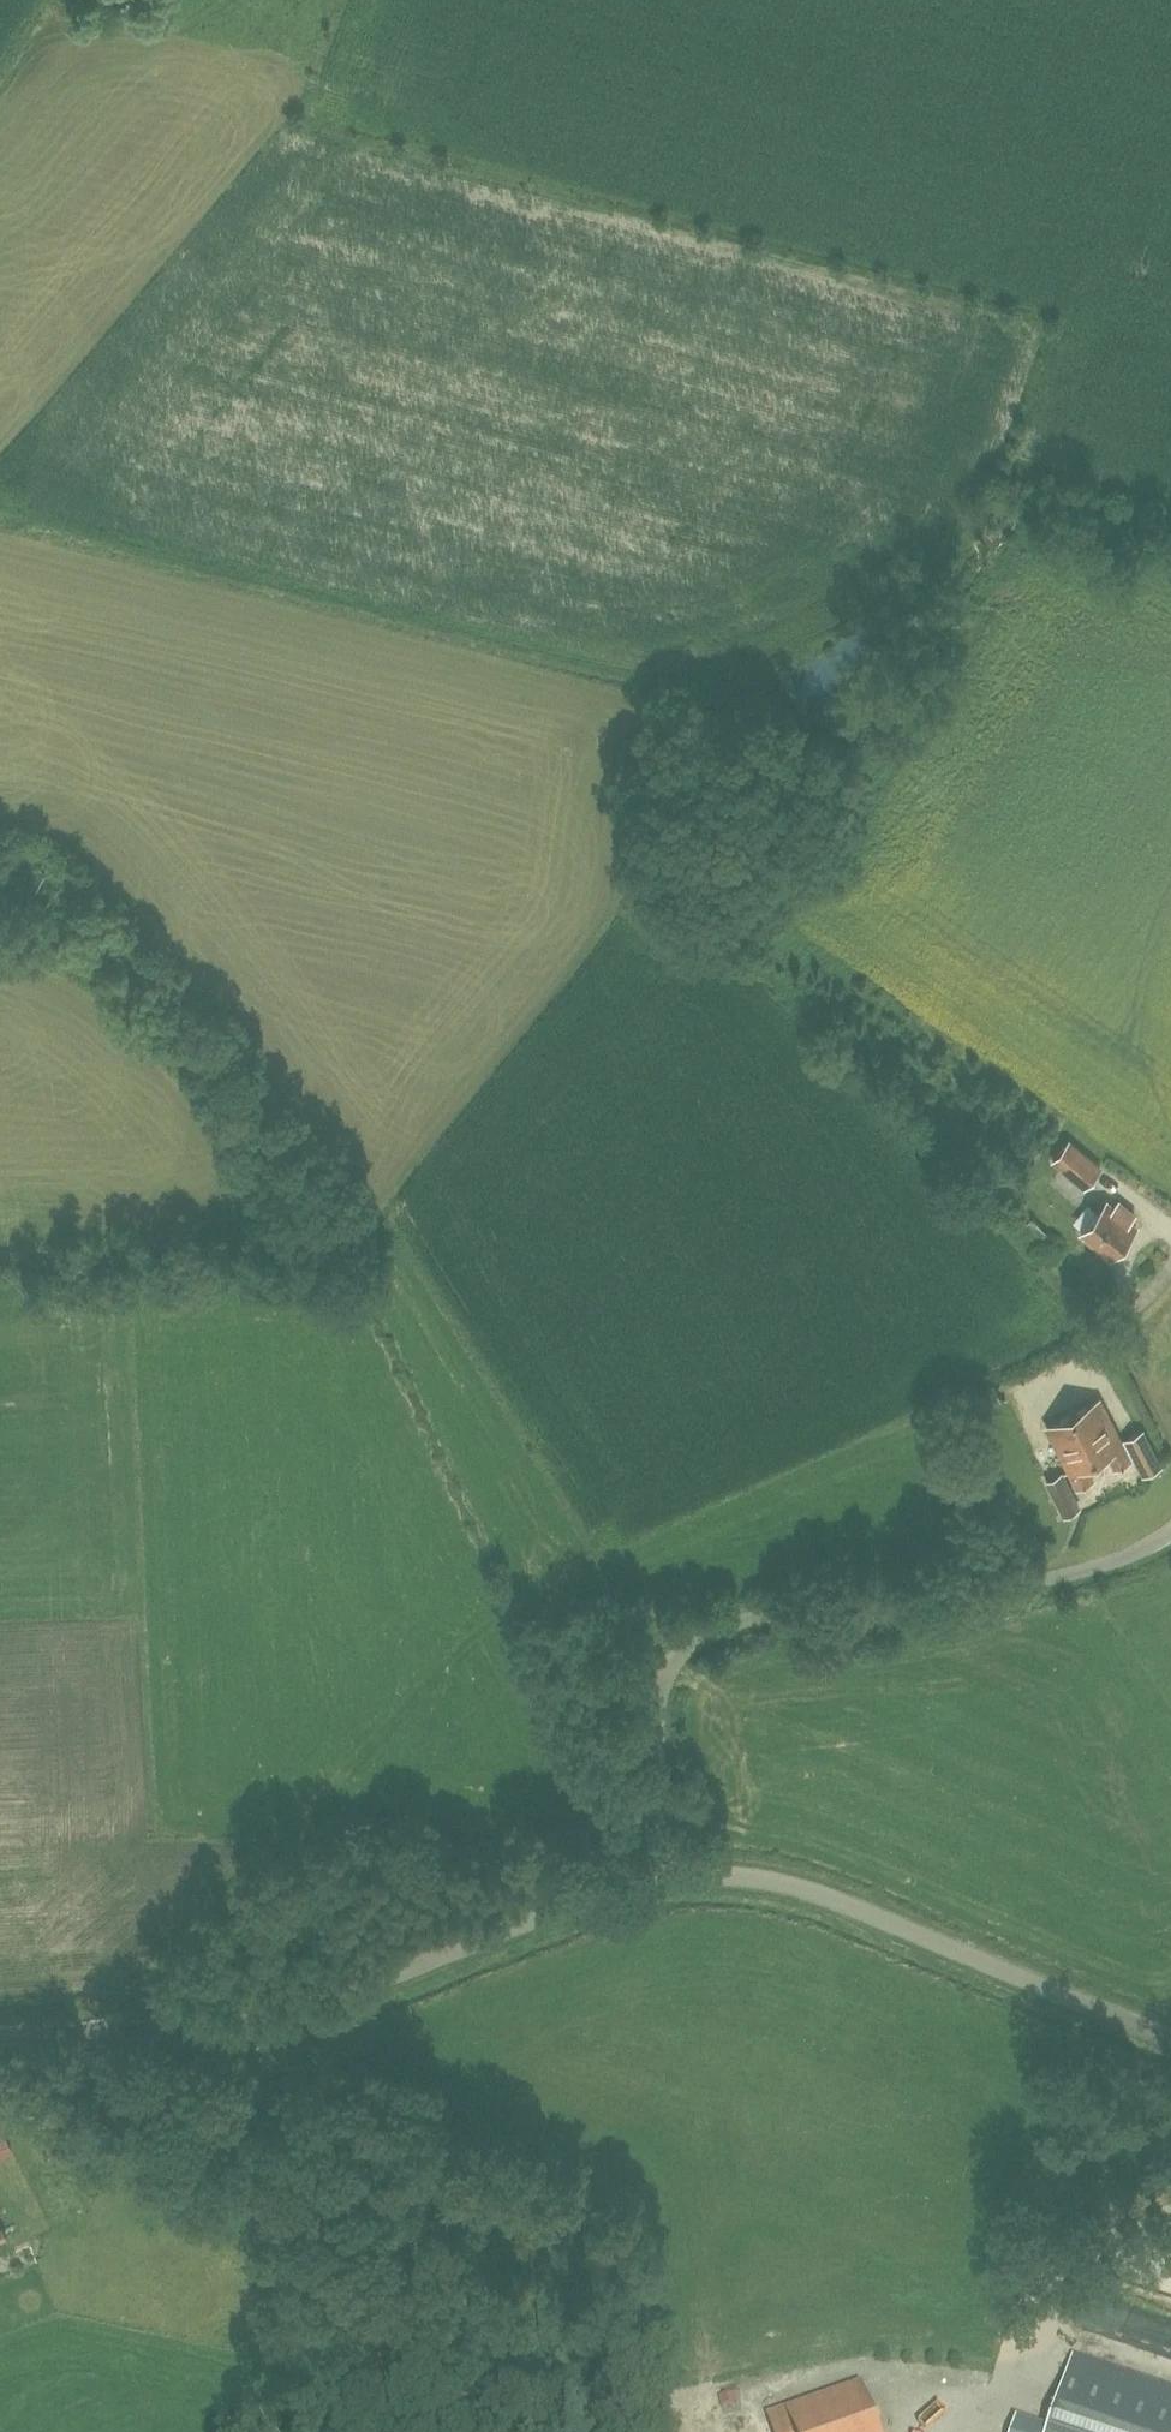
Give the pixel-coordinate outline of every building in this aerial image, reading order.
[(1098,1168),(1069,1144),(1057,1158),(1085,1182),(1098,1168)] [(1108,1202),(1083,1233),(1111,1256),(1136,1225),(1129,1220),(1135,1214),(1120,1201),(1114,1208),(1108,1202)] [(1046,1217),(1028,1229),(1035,1239),(1053,1227),(1046,1217)] [(1092,1404),(1074,1413),(1097,1458),(1110,1451),(1117,1466),(1129,1459),(1107,1416),(1100,1420),(1092,1404)] [(1097,1458),(1074,1413),(1055,1423),(1063,1439),(1056,1442),(1078,1486),(1092,1479),(1084,1464),(1097,1458)] [(1160,1466),(1142,1431),(1126,1439),(1144,1474),(1160,1466)] [(1080,1507),(1062,1473),(1047,1481),(1065,1515),(1080,1507)] [(6,2136),(0,2139),(0,2156),(13,2150),(6,2136)] [(1072,2360),(1047,2431),(1170,2431),(1170,2394),(1072,2360)] [(863,2382),(787,2408),(789,2415),(771,2421),(775,2431),(880,2431),(863,2382)]
